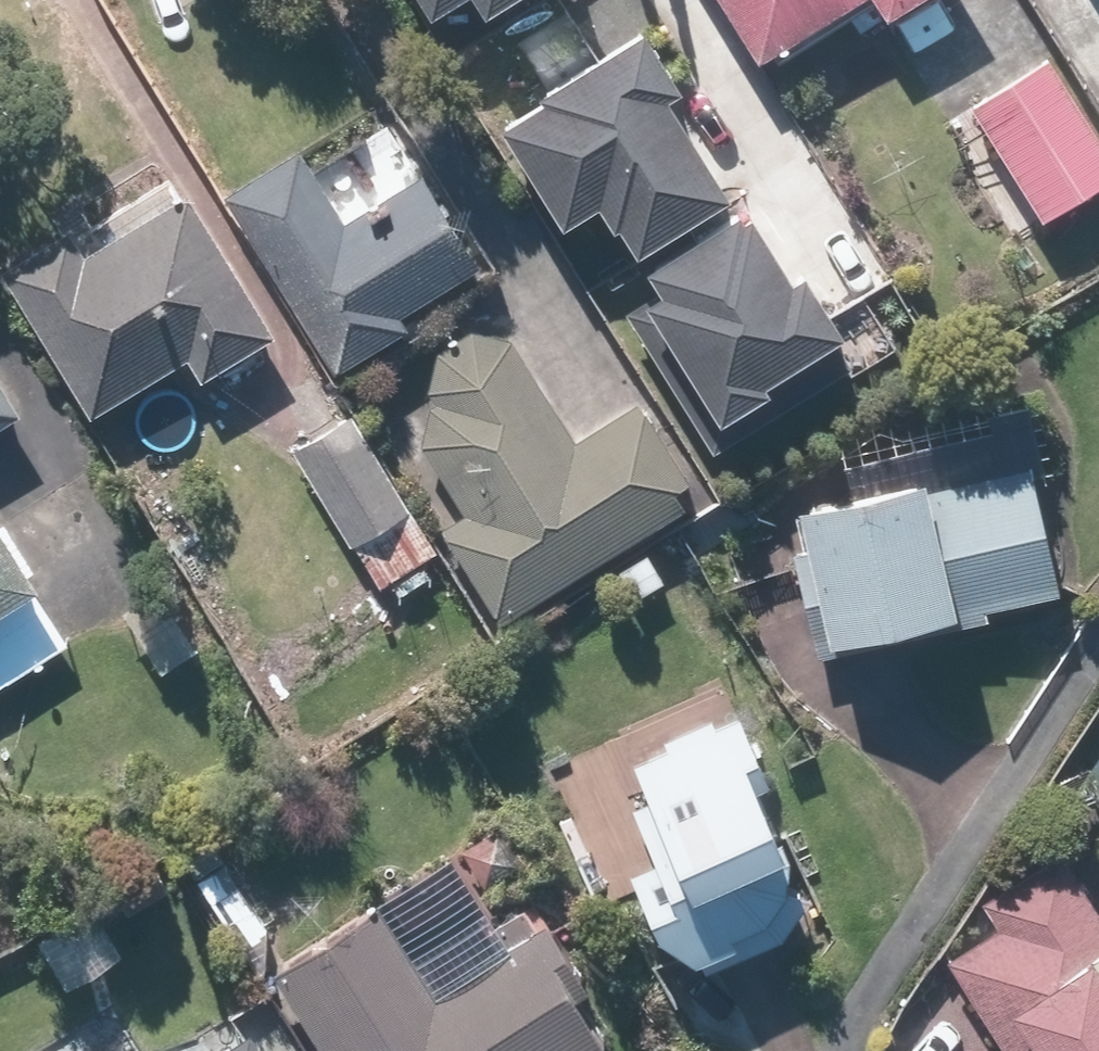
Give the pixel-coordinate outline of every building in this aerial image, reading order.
[(444,14),(466,0),(435,0),(444,14)] [(498,12),(516,0),(490,0),(498,12)] [(762,59),(854,0),(723,0),(762,59)] [(889,19),(919,0),(877,0),(889,19)] [(497,105),(562,205),(593,185),(632,247),(733,181),(669,82),(686,71),(646,9),(497,105)] [(1046,221),(1098,188),(1098,128),(1056,58),(976,107),(1046,221)] [(305,147),(228,193),(337,374),(414,328),(405,312),(487,264),(430,170),(348,219),(305,147)] [(656,277),(623,297),(711,442),(861,352),(805,259),(792,267),(745,189),(640,252),(656,277)] [(71,229),(6,268),(94,414),(192,356),(206,379),(280,335),(193,190),(86,254),(71,229)] [(441,523),(500,621),(703,500),(644,402),(579,441),(542,381),(538,374),(513,340),(476,327),(440,349),(432,388),(438,398),(423,443),(463,509),(441,523)] [(0,366),(0,427),(27,409),(0,366)] [(349,411),(292,446),(355,550),(412,516),(349,411)] [(1064,590),(1032,462),(935,486),(932,473),(802,505),(813,549),(797,553),(823,657),(991,616),(989,608),(1064,590)] [(48,586),(0,506),(0,615),(48,586)] [(659,859),(633,870),(664,939),(708,974),(787,938),(811,899),(789,891),(793,850),(765,785),(776,781),(744,712),(719,722),(717,716),(665,738),(669,746),(634,761),(653,799),(633,806),(659,859)] [(950,960),(1009,1050),(1098,1050),(1098,909),(1060,849),(982,899),(1000,927),(950,960)] [(277,969),(328,1050),(615,1050),(629,1042),(553,920),(441,989),(386,901),(277,969)] [(256,1031),(224,1050),(269,1050),(256,1031)]
